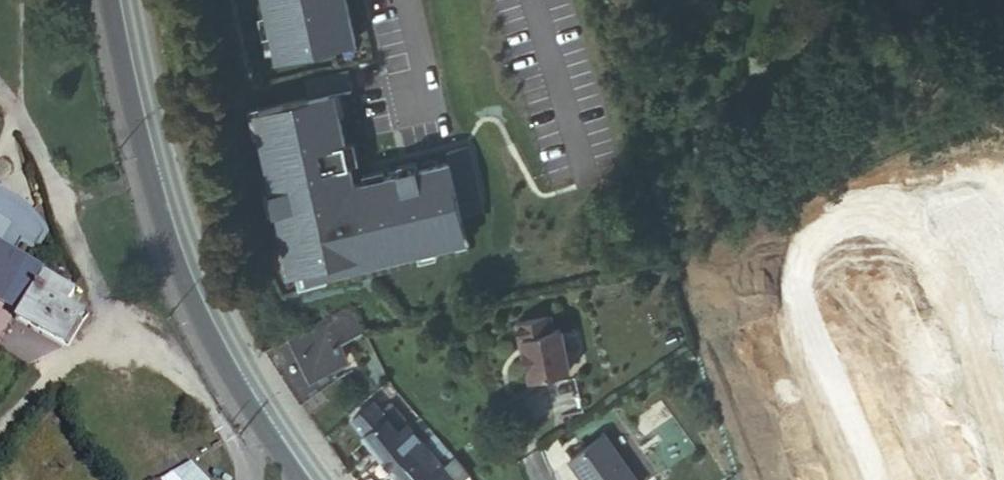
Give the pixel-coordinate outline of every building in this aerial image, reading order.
[(284,58),(360,40),(351,0),(271,0),(284,58)] [(354,71),(311,80),(314,98),(336,93),(340,93),(358,89),(356,81),(354,71)] [(340,115),(336,93),(266,107),(270,129),(267,130),(300,277),(462,240),(457,218),(487,211),(473,152),(452,156),(454,166),(377,181),(378,190),(361,193),(359,185),(358,185),(344,114),(340,115)] [(266,107),(262,108),(267,130),(270,129),(266,107)] [(377,181),(359,185),(361,193),(378,190),(377,181)] [(32,233),(26,243),(40,251),(50,237),(47,231),(39,220),(30,211),(20,203),(14,199),(3,194),(0,192),(0,214),(32,233)] [(18,256),(26,243),(32,233),(0,214),(0,245),(18,256)] [(22,310),(45,272),(18,256),(0,245),(0,297),(22,310)] [(400,268),(420,264),(418,253),(398,256),(400,268)] [(22,310),(17,318),(64,344),(81,315),(66,306),(75,290),(45,272),(22,310)] [(358,329),(346,311),(324,323),(336,342),(358,329)] [(547,318),(516,325),(519,341),(522,340),(531,380),(569,372),(560,330),(550,332),(547,318)] [(324,323),(321,320),(291,335),(317,375),(327,369),(345,356),(336,342),(324,323)] [(291,335),(265,349),(301,405),(322,391),(336,382),(327,369),(317,375),(291,335)] [(301,405),(311,419),(331,405),(322,391),(301,405)] [(354,419),(383,456),(404,437),(383,412),(374,402),(354,419)] [(383,412),(404,437),(411,431),(390,406),(383,412)] [(426,438),(416,426),(411,431),(420,443),(426,438)] [(404,437),(383,456),(396,470),(424,446),(420,443),(411,431),(404,437)] [(574,460),(589,479),(640,479),(605,435),(574,460)] [(429,441),(424,446),(432,457),(438,453),(429,441)] [(396,470),(404,479),(422,479),(439,465),(432,457),(424,446),(396,470)] [(468,477),(449,457),(439,465),(422,479),(464,479),(468,477)] [(190,464),(174,473),(180,479),(204,479),(190,464)] [(388,477),(390,479),(404,479),(396,470),(388,477)]
